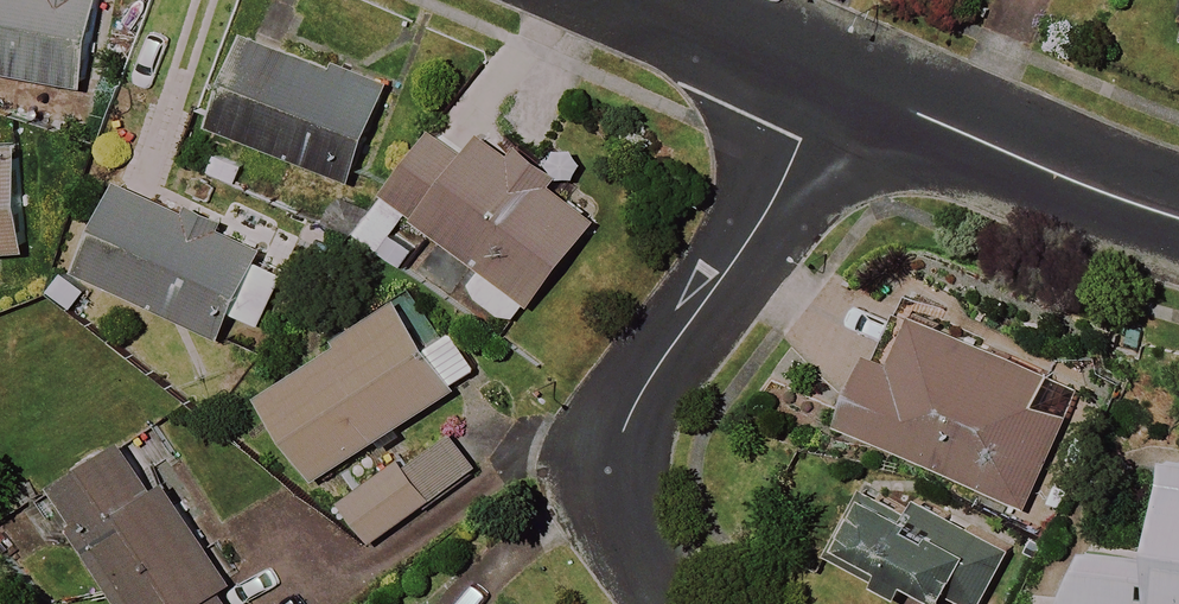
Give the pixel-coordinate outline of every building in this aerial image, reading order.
[(84,87),(98,0),(0,0),(0,73),(84,87)] [(389,89),(253,34),(215,128),(351,183),(389,89)] [(436,125),(354,229),(405,269),(430,238),(470,269),(459,283),(516,329),(604,218),(492,128),(472,153),(436,125)] [(22,156),(0,156),(0,255),(24,254),(22,156)] [(292,264),(123,182),(79,272),(219,340),(232,314),(261,328),(292,264)] [(432,343),(401,301),(263,402),(323,484),(481,368),(452,329),(432,343)] [(1050,375),(918,318),(897,368),(876,359),(843,434),(1030,515),(1073,415),(1039,401),(1050,375)] [(479,466),(454,432),(344,512),(369,546),(479,466)] [(126,443),(49,490),(119,603),(244,603),(169,483),(156,491),(126,443)] [(1174,455),(1157,551),(1078,537),(1067,603),(1178,603),(1178,456),(1174,455)] [(856,498),(833,563),(949,603),(986,603),(1005,550),(856,498)]
